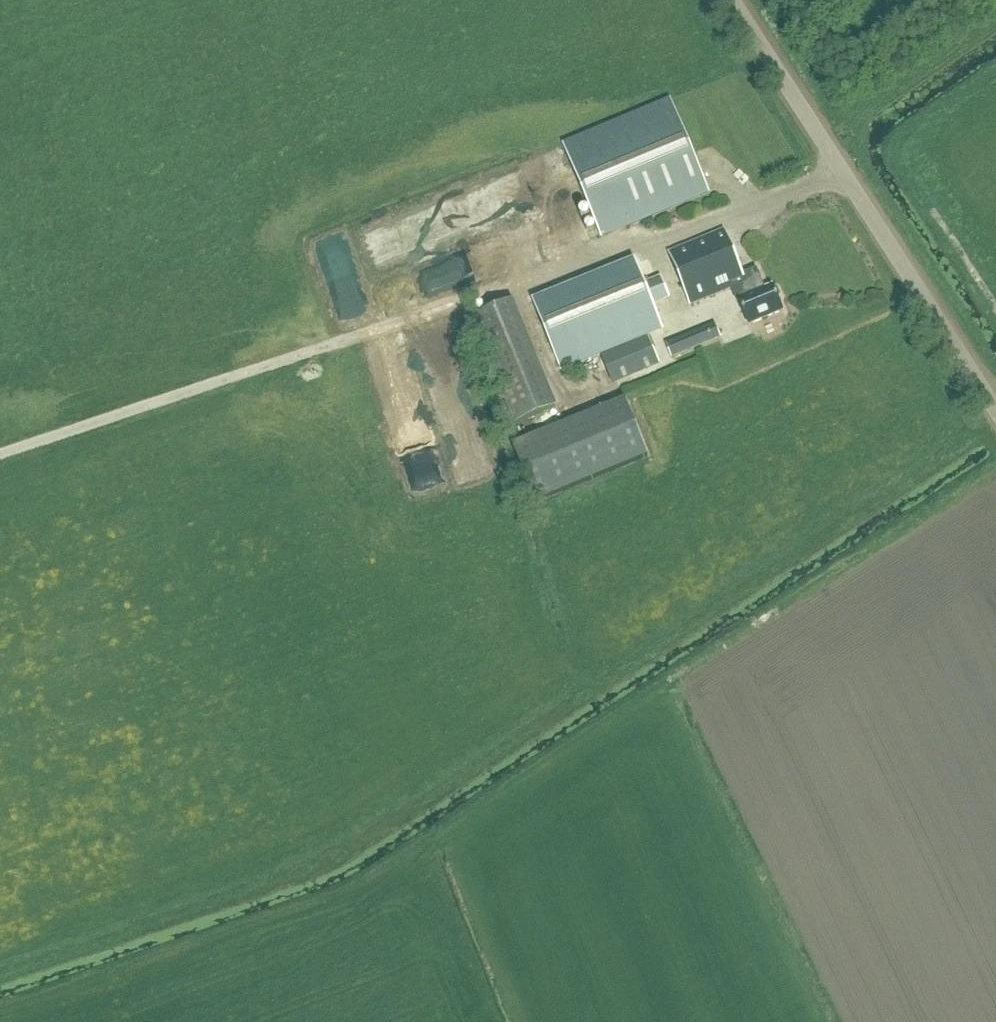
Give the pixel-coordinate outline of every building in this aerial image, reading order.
[(712,194),(672,101),(565,146),(604,239),(712,194)] [(744,277),(725,231),(670,254),(692,306),(732,289),(738,303),(740,303),(750,327),(784,312),(773,286),(765,289),(758,271),(744,277)] [(454,282),(470,277),(462,252),(446,258),(454,282)] [(328,272),(341,306),(370,296),(357,261),(328,272)] [(562,375),(602,358),(649,338),(650,339),(663,333),(653,308),(671,301),(662,279),(645,285),(635,261),(575,286),(572,279),(557,285),(560,292),(533,303),(562,375)] [(558,410),(515,303),(470,321),(514,428),(558,410)] [(723,339),(717,324),(668,344),(674,359),(723,339)] [(430,332),(418,339),(424,350),(437,344),(430,332)] [(650,339),(649,338),(602,358),(614,385),(661,365),(650,339)] [(599,375),(581,385),(592,405),(610,395),(599,375)] [(649,459),(625,400),(512,446),(536,506),(649,459)]
